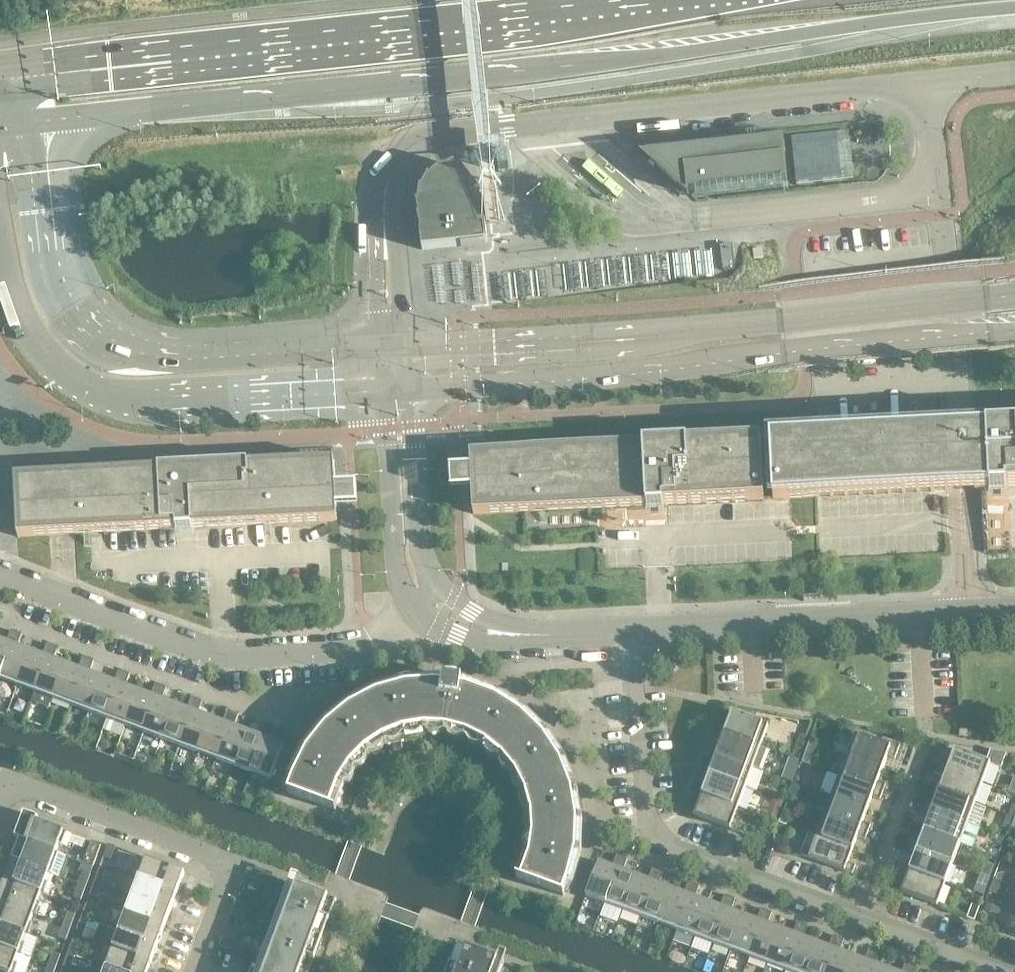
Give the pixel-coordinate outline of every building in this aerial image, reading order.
[(849,132),(793,137),(797,179),(853,174),(849,132)] [(783,140),(647,155),(658,165),(656,165),(656,167),(657,166),(658,167),(686,193),(687,193),(687,194),(688,194),(688,193),(693,192),(693,193),(783,183),(787,183),(785,163),(786,163),(783,140)] [(417,203),(417,205),(417,204),(416,203),(416,204),(419,219),(418,219),(418,218),(417,218),(420,233),(422,250),(462,246),(462,247),(461,247),(485,245),(485,244),(484,244),(484,243),(487,243),(485,224),(477,225),(454,167),(453,166),(454,166),(454,165),(440,171),(440,170),(440,169),(438,171),(428,179),(429,178),(428,178),(421,191),(420,191),(420,190),(419,189),(418,202),(417,203)] [(718,249),(720,261),(732,260),(731,247),(718,249)] [(770,439),(773,499),(818,497),(945,491),(966,490),(982,489),(989,488),(989,490),(1005,489),(1005,488),(1014,487),(1014,427),(962,429),(770,439)] [(770,439),(470,454),(473,514),(646,506),(647,507),(663,506),(663,505),(773,499),(770,439)] [(334,460),(14,477),(17,537),(47,535),(76,534),(90,533),(176,529),(176,530),(192,529),(192,528),(327,521),(337,521),(334,460)] [(16,632),(11,630),(7,642),(0,639),(0,676),(16,632)] [(17,685),(30,650),(17,646),(22,634),(16,632),(0,676),(0,678),(17,685)] [(17,685),(35,692),(52,645),(47,643),(43,655),(30,650),(17,685)] [(35,692),(53,698),(66,664),(53,659),(58,647),(52,645),(35,692)] [(53,698),(71,705),(88,659),(83,657),(79,668),(66,664),(53,698)] [(88,659),(71,705),(89,712),(102,677),(89,673),(94,661),(88,659)] [(102,677),(89,712),(107,718),(124,672),(119,670),(115,682),(102,677)] [(124,672),(107,718),(125,725),(138,691),(125,686),(130,674),(124,672)] [(288,793),(335,810),(344,787),(345,785),(347,784),(349,783),(350,782),(352,779),(353,777),(353,775),(353,773),(353,772),(356,768),(359,768),(361,767),(363,766),(364,765),(365,763),(366,761),(367,759),(367,758),(370,755),(373,755),(374,755),(376,754),(378,753),(379,752),(381,751),(381,750),(383,748),(383,746),(387,744),(389,744),(390,745),(393,745),(396,744),(398,743),(400,741),(401,740),(402,738),(406,737),(408,738),(411,739),(415,739),(417,738),(419,737),(421,735),(422,734),(423,732),(424,731),(424,728),(432,729),(444,729),(445,729),(444,735),(446,735),(448,737),(451,740),(455,741),(458,741),(461,740),(466,741),(467,743),(469,746),(472,747),(475,748),(478,748),(480,748),(484,751),(484,753),(486,756),(487,757),(489,759),(492,760),(494,760),(496,760),(499,763),(499,764),(499,766),(501,769),(502,771),(504,773),(505,774),(508,775),(509,775),(512,778),(511,779),(511,781),(511,784),(511,785),(512,787),(514,790),(516,792),(518,792),(519,793),(521,797),(520,798),(519,800),(519,802),(519,804),(520,805),(520,807),(521,809),(522,810),(524,812),(525,817),(524,818),(524,819),(523,821),(523,822),(522,824),(523,827),(523,829),(524,830),(526,833),(526,837),(524,839),(523,841),(522,842),(522,845),(522,848),(522,850),(523,852),(524,853),(524,855),(516,878),(563,895),(572,867),(575,852),(576,838),(582,838),(582,821),(577,789),(565,760),(548,733),(525,711),(498,694),(484,689),(486,682),(485,682),(484,684),(443,678),(443,685),(431,685),(422,685),(406,686),(377,694),(349,708),(326,728),(307,752),(293,779),(288,793)] [(138,691),(125,725),(144,732),(161,686),(155,684),(151,695),(138,691)] [(161,686),(144,732),(162,738),(175,704),(162,700),(166,687),(161,686)] [(175,704),(162,738),(180,745),(197,699),(192,697),(187,709),(175,704)] [(197,699),(180,745),(198,752),(210,718),(198,713),(202,701),(197,699)] [(210,718),(198,752),(216,758),(233,712),(228,710),(223,722),(210,718)] [(233,712),(216,758),(234,765),(246,731),(234,726),(238,714),(233,712)] [(719,723),(716,730),(760,746),(768,726),(732,712),(727,726),(719,723)] [(246,731),(234,765),(252,772),(269,725),(263,723),(259,736),(246,731)] [(269,725),(252,772),(270,779),(283,744),(270,740),(274,727),(269,725)] [(960,729),(959,736),(971,738),(972,731),(960,729)] [(760,746),(716,730),(713,738),(721,741),(717,753),(753,766),(763,769),(770,750),(760,746)] [(854,735),(846,755),(882,769),(887,756),(895,759),(900,744),(883,738),(880,744),(854,735)] [(808,742),(801,762),(811,766),(819,746),(808,742)] [(985,760),(954,748),(949,762),(941,759),(938,768),(981,783),(989,763),(1000,767),(1006,751),(989,749),(985,760)] [(704,763),(702,770),(745,787),(753,766),(717,753),(712,766),(704,763)] [(882,769),(846,755),(839,776),(882,792),(885,784),(877,781),(882,769)] [(981,783),(938,768),(936,774),(943,777),(938,790),(974,803),(981,783)] [(706,781),(702,794),(738,807),(745,787),(702,770),(698,779),(706,781)] [(882,792),(839,776),(832,795),(867,809),(872,797),(880,799),(882,792)] [(789,793),(797,796),(800,787),(793,783),(789,793)] [(974,803),(938,790),(934,802),(926,800),(923,808),(966,824),(974,803)] [(689,804),(686,812),(694,815),(730,828),(738,807),(702,794),(697,807),(689,804)] [(832,795),(824,816),(867,832),(870,825),(862,822),(867,809),(832,795)] [(774,812),(764,808),(761,816),(771,821),(774,812)] [(966,824),(923,808),(921,815),(928,817),(924,830),(959,843),(966,824)] [(24,812),(18,828),(24,830),(20,840),(59,854),(67,833),(37,821),(38,817),(24,812)] [(1014,817),(1008,814),(1006,814),(1002,826),(1010,830),(1014,817)] [(782,815),(779,822),(787,825),(790,818),(782,815)] [(824,816),(816,836),(852,849),(857,837),(865,840),(867,832),(824,816)] [(787,825),(779,822),(775,833),(783,836),(787,825)] [(911,840),(908,848),(952,863),(959,843),(924,830),(919,843),(911,840)] [(816,836),(809,857),(852,874),(855,865),(847,863),(852,849),(816,836)] [(20,840),(12,860),(52,875),(59,854),(20,840)] [(101,846),(93,843),(88,856),(96,859),(101,846)] [(108,844),(103,857),(111,859),(116,847),(108,844)] [(952,863),(908,848),(905,855),(913,858),(909,871),(944,884),(952,863)] [(604,903),(621,856),(616,855),(612,867),(598,862),(586,896),(604,903)] [(622,909),(634,875),(623,871),(627,859),(621,856),(604,903),(622,909)] [(146,858),(139,877),(177,891),(184,873),(146,858)] [(12,860),(5,881),(44,895),(52,875),(12,860)] [(990,876),(995,864),(986,861),(982,873),(990,876)] [(248,867),(245,875),(257,879),(260,872),(248,867)] [(107,871),(99,868),(94,881),(102,884),(107,871)] [(640,916),(657,870),(652,868),(648,880),(634,875),(622,909),(640,916)] [(657,870),(640,916),(658,923),(671,888),(659,884),(663,872),(657,870)] [(91,874),(83,871),(78,884),(86,887),(91,874)] [(896,881),(893,889),(937,905),(944,884),(909,871),(904,883),(896,881)] [(1000,871),(997,879),(1007,883),(1010,874),(1000,871)] [(139,877),(132,895),(170,910),(177,891),(139,877)] [(1010,885),(995,879),(991,889),(1006,895),(1010,885)] [(0,894),(0,902),(36,916),(44,895),(5,881),(0,894)] [(102,884),(94,881),(89,894),(97,897),(102,884)] [(676,929),(693,883),(688,881),(684,893),(671,888),(658,923),(676,929)] [(693,883),(676,929),(694,936),(707,902),(695,897),(699,885),(693,883)] [(86,887),(78,884),(73,897),(81,900),(86,887)] [(336,900),(296,885),(267,963),(261,961),(256,971),(310,971),(336,900)] [(132,895),(125,914),(164,928),(170,910),(132,895)] [(707,902),(694,936),(712,943),(729,897),(724,895),(720,907),(707,902)] [(729,897),(712,943),(731,949),(743,915),(730,911),(735,899),(729,897)] [(236,899),(234,907),(246,911),(248,904),(236,899)] [(1001,906),(988,901),(985,909),(998,914),(1001,906)] [(29,936),(36,916),(0,902),(0,925),(29,936)] [(975,919),(979,905),(972,903),(968,916),(975,919)] [(93,907),(86,905),(81,918),(88,921),(93,907)] [(111,915),(113,909),(105,906),(103,912),(111,915)] [(234,907),(231,914),(243,919),(246,911),(234,907)] [(756,920),(743,915),(731,949),(749,956),(766,910),(761,908),(756,920)] [(772,912),(766,910),(749,956),(767,963),(779,929),(767,924),(772,912)] [(75,915),(68,912),(63,925),(70,928),(75,915)] [(125,914),(118,932),(157,946),(164,928),(125,914)] [(88,921),(81,918),(76,931),(83,934),(88,921)] [(792,934),(779,929),(767,963),(785,969),(802,923),(797,922),(792,934)] [(785,969),(792,971),(805,971),(816,942),(803,938),(808,926),(802,923),(785,969)] [(21,956),(29,936),(0,925),(0,948),(21,956)] [(70,928),(63,925),(58,938),(65,941),(70,928)] [(118,932),(112,950),(150,964),(157,946),(118,932)] [(805,971),(825,971),(838,937),(833,935),(828,947),(816,942),(805,971)] [(222,937),(219,945),(231,950),(234,942),(222,937)] [(825,971),(846,971),(852,956),(840,951),(844,939),(838,937),(825,971)] [(79,944),(72,941),(67,954),(75,957),(79,944)] [(447,971),(492,971),(497,960),(457,944),(447,971)] [(2,971),(15,971),(21,956),(0,948),(0,971),(2,971)] [(846,971),(866,971),(874,950),(869,948),(865,960),(852,956),(846,971)] [(105,968),(117,971),(147,971),(150,964),(112,950),(105,968)] [(866,971),(887,971),(888,969),(875,964),(880,952),(874,950),(866,971)] [(60,955),(53,953),(48,966),(55,969),(60,955)] [(75,957),(67,954),(62,967),(70,970),(75,957)] [(911,963),(906,962),(902,971),(908,971),(911,963)] [(911,963),(908,971),(914,971),(916,966),(911,963)]
